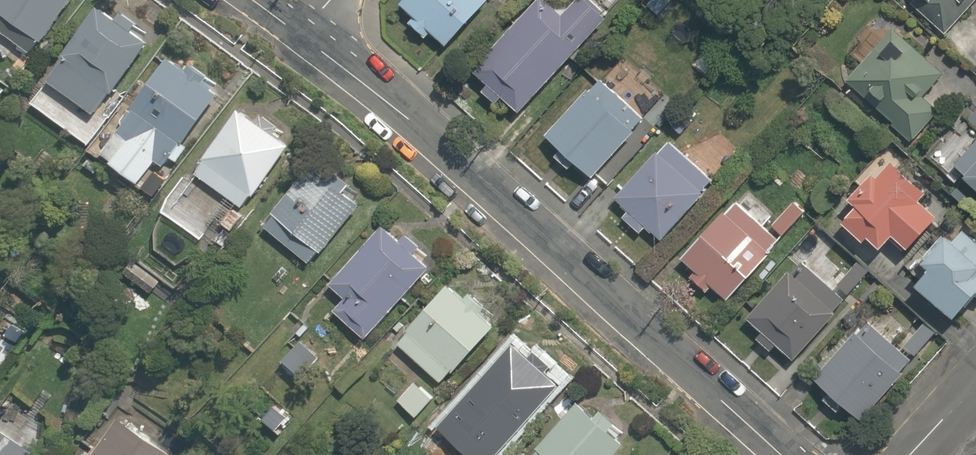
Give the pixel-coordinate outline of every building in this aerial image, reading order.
[(34,51),(73,0),(0,0),(0,25),(34,51)] [(402,23),(420,41),(429,32),(440,42),(479,0),(392,0),(408,16),(402,23)] [(546,0),(527,0),(465,67),(513,111),(601,16),(584,0),(573,0),(560,13),(546,0)] [(913,13),(940,37),(973,0),(920,0),(922,2),(913,13)] [(138,45),(90,8),(36,78),(84,115),(138,45)] [(921,99),(946,71),(887,21),(836,80),(907,140),(933,109),(921,99)] [(87,148),(134,182),(147,162),(157,169),(212,91),(155,51),(87,148)] [(637,122),(589,80),(539,136),(587,178),(637,122)] [(72,116),(32,87),(21,102),(61,131),(72,116)] [(286,146),(232,106),(186,168),(240,208),(286,146)] [(967,114),(924,155),(949,182),(956,176),(975,197),(975,124),(967,114)] [(628,210),(620,219),(636,233),(642,226),(655,238),(708,179),(663,138),(611,195),(628,210)] [(839,204),(829,214),(871,255),(886,238),(899,251),(924,224),(935,234),(951,217),(882,150),(834,200),(839,204)] [(303,157),(265,207),(269,210),(258,225),(310,265),(359,200),(303,157)] [(172,197),(161,214),(199,239),(210,223),(172,197)] [(691,269),(684,277),(703,295),(710,287),(721,298),(803,213),(791,201),(763,230),(731,200),(677,256),(691,269)] [(380,217),(325,287),(335,295),(323,310),(360,339),(427,254),(380,217)] [(865,279),(816,232),(741,311),(790,357),(865,279)] [(164,233),(151,255),(175,269),(188,247),(164,233)] [(935,241),(916,260),(921,266),(905,281),(941,318),(975,284),(975,250),(960,233),(943,249),(935,241)] [(122,255),(114,265),(149,290),(156,280),(122,255)] [(436,382),(491,321),(446,280),(391,341),(436,382)] [(934,331),(920,320),(901,347),(915,357),(934,331)] [(820,391),(814,399),(837,418),(841,412),(855,424),(906,363),(858,324),(810,382),(820,391)] [(506,340),(463,387),(466,390),(441,417),(469,442),(483,427),(503,445),(557,386),(506,340)] [(434,398),(412,379),(394,399),(416,419),(434,398)] [(567,402),(520,454),(603,454),(613,443),(567,402)] [(106,419),(81,454),(157,454),(106,419)] [(0,435),(0,454),(30,454),(0,435)]
